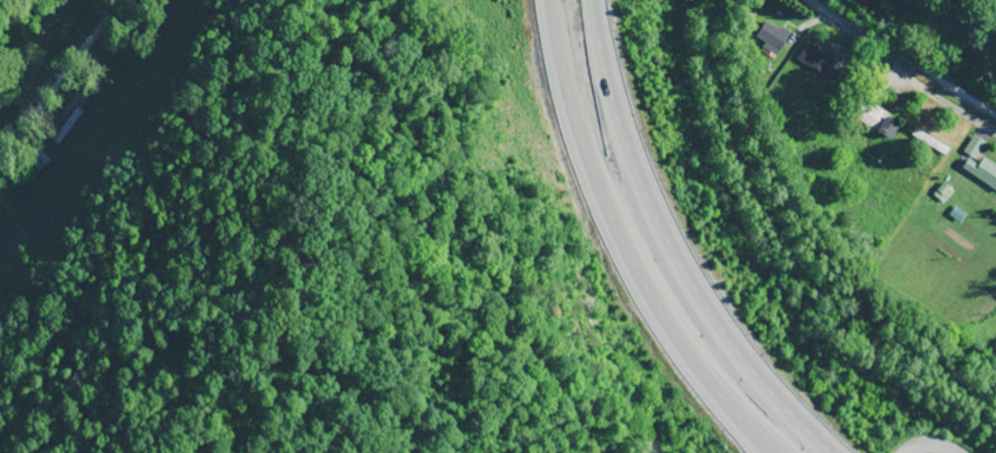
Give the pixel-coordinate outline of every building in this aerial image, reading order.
[(775,52),(788,38),(769,20),(755,35),(775,52)] [(797,61),(834,81),(843,65),(806,44),(797,61)] [(889,141),(900,124),(862,100),(851,117),(889,141)] [(53,143),(60,146),(81,113),(74,109),(53,143)] [(912,136),(945,156),(949,150),(916,130),(912,136)] [(978,156),(986,144),(976,138),(958,166),(995,190),(995,167),(978,156)] [(23,165),(36,177),(50,161),(37,149),(23,165)] [(953,193),(944,185),(935,195),(943,203),(953,193)]
